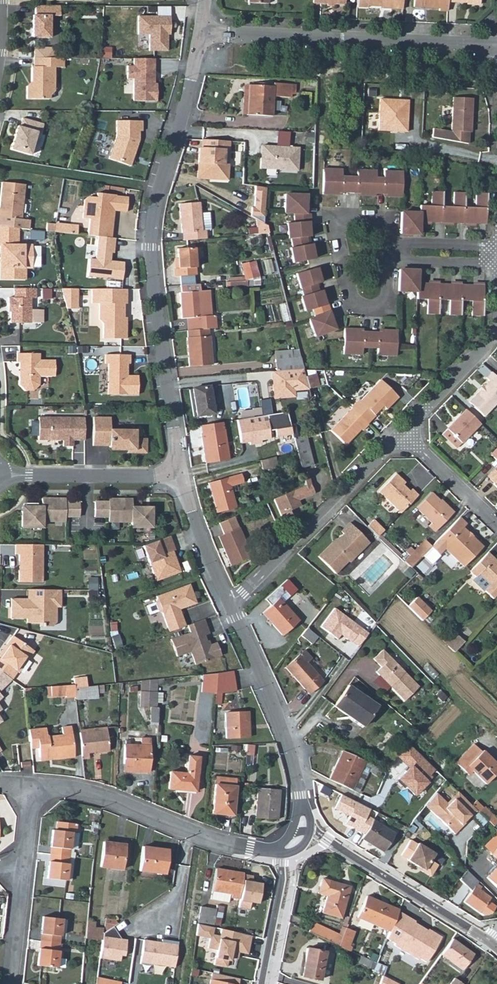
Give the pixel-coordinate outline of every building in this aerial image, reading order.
[(356,6),(366,7),(366,5),(379,6),(389,7),(389,8),(399,9),(399,0),(356,0),(356,6)] [(446,12),(446,3),(446,0),(412,0),(411,8),(436,9),(436,12),(446,12)] [(33,16),(32,38),(50,38),(50,16),(60,16),(60,6),(35,6),(35,16),(33,16)] [(168,51),(168,40),(168,34),(171,34),(171,16),(139,16),(139,34),(150,34),(150,51),(168,51)] [(34,48),(34,58),(55,58),(55,48),(34,48)] [(63,68),(63,58),(55,58),(34,58),(33,58),(33,67),(31,67),(31,82),(27,87),(26,99),(50,99),(50,96),(54,91),(55,68),(63,68)] [(134,101),(157,101),(157,83),(155,83),(153,83),(153,81),(155,78),(155,58),(134,58),(134,66),(128,66),(128,78),(134,78),(134,101)] [(273,87),(248,85),(247,114),(272,115),(273,96),(291,97),(292,94),(292,85),(273,84),(273,87)] [(469,132),(471,98),(451,98),(449,141),(467,145),(467,132),(469,132)] [(405,132),(407,100),(378,99),(377,130),(405,132)] [(10,149),(30,155),(36,132),(40,134),(43,124),(22,118),(20,127),(17,126),(10,149)] [(109,159),(129,165),(132,155),(134,155),(139,139),(139,131),(142,131),(142,121),(116,121),(116,136),(109,159)] [(441,131),(431,129),(430,138),(440,140),(441,131)] [(277,130),(277,144),(290,144),(290,130),(277,130)] [(97,131),(94,142),(109,146),(112,135),(97,131)] [(228,140),(207,139),(207,148),(200,147),(198,147),(197,162),(201,162),(201,166),(199,168),(198,177),(226,179),(227,163),(222,163),(223,150),(228,150),(228,140)] [(261,158),(260,168),(298,170),(299,147),(263,145),(262,157),(261,158)] [(323,167),(322,193),(338,194),(338,191),(359,192),(359,195),(374,195),(374,192),(385,193),(386,196),(401,197),(402,171),(383,170),(383,177),(375,177),(375,170),(356,169),(356,176),(342,175),(342,168),(323,167)] [(18,229),(28,230),(29,221),(21,220),(24,185),(1,183),(0,195),(0,227),(18,229)] [(266,187),(255,185),(254,195),(265,196),(266,187)] [(485,224),(486,193),(475,193),(474,207),(464,207),(464,192),(453,192),(452,206),(441,206),(442,191),(430,191),(430,206),(419,206),(419,213),(401,212),(400,233),(418,234),(418,222),(485,224)] [(90,220),(89,236),(99,237),(112,239),(114,220),(115,211),(127,213),(129,198),(117,197),(117,196),(98,194),(97,198),(89,197),(85,201),(83,219),(90,220)] [(305,213),(306,195),(285,194),(284,213),(294,213),(295,223),(286,224),(288,239),(291,238),(293,246),(291,247),(293,262),(313,258),(314,257),(311,243),(308,244),(307,237),(309,236),(308,222),(311,222),(311,214),(305,213)] [(185,240),(206,238),(205,230),(202,230),(201,212),(200,202),(180,204),(182,232),(185,232),(185,240)] [(265,208),(251,207),(251,216),(256,219),(264,224),(265,208)] [(202,230),(205,230),(210,229),(208,211),(201,212),(202,230)] [(256,219),(259,234),(269,233),(267,226),(264,224),(256,219)] [(54,233),(69,234),(70,226),(55,224),(54,233)] [(69,234),(76,235),(77,226),(70,226),(69,234)] [(0,227),(0,246),(0,251),(2,253),(2,256),(0,256),(0,269),(0,280),(25,280),(25,268),(32,268),(32,246),(18,246),(18,229),(0,227)] [(125,263),(111,262),(111,259),(112,253),(114,254),(116,239),(112,239),(99,237),(97,260),(90,260),(88,277),(123,281),(125,263)] [(178,268),(175,268),(175,276),(196,275),(194,248),(177,249),(178,259),(178,268)] [(245,277),(240,277),(240,280),(247,279),(252,279),(248,263),(241,264),(245,277)] [(315,269),(296,275),(301,290),(303,289),(305,295),(302,297),(307,311),(312,309),(315,317),(309,319),(316,336),(335,329),(329,312),(331,311),(328,303),(327,304),(322,290),(320,290),(318,284),(322,283),(318,270),(315,269)] [(471,315),(481,316),(483,284),(416,282),(416,270),(398,269),(397,291),(416,291),(416,299),(426,300),(426,314),(436,314),(437,300),(448,300),(448,314),(459,315),(460,300),(471,301),(471,315)] [(8,312),(11,312),(11,323),(31,324),(31,322),(31,310),(31,299),(36,299),(36,289),(14,289),(14,298),(8,298),(8,312)] [(61,289),(65,303),(78,303),(78,289),(61,289)] [(127,290),(92,290),(92,301),(100,302),(100,317),(104,322),(104,337),(127,337),(127,322),(125,322),(125,318),(125,304),(127,304),(127,290)] [(194,329),(209,328),(215,327),(216,327),(215,315),(210,315),(208,291),(180,293),(182,318),(186,318),(193,317),(194,329)] [(31,310),(31,322),(43,322),(43,310),(31,310)] [(186,318),(187,329),(194,329),(193,317),(186,318)] [(194,329),(187,329),(190,365),(212,364),(209,328),(194,329)] [(359,329),(344,329),(344,344),(342,344),(342,354),(362,354),(363,348),(378,348),(377,355),(395,355),(396,330),(380,330),(380,332),(360,331),(359,329)] [(304,369),(298,349),(291,350),(274,352),(277,371),(304,369)] [(39,354),(16,354),(16,363),(19,363),(19,369),(21,369),(21,375),(19,377),(19,385),(24,391),(33,391),(39,385),(39,377),(50,377),(54,377),(54,361),(39,361),(39,354)] [(105,355),(105,364),(108,365),(108,373),(108,382),(108,395),(138,396),(138,377),(127,376),(125,376),(125,373),(127,371),(127,365),(130,365),(130,355),(105,355)] [(272,371),(275,399),(298,397),(297,392),(310,391),(308,387),(305,375),(304,369),(277,371),(272,371)] [(308,387),(318,384),(315,372),(305,375),(308,387)] [(491,372),(486,377),(489,380),(483,387),(479,391),(468,402),(483,416),(496,402),(496,378),(491,372)] [(108,382),(108,373),(100,373),(100,382),(108,382)] [(50,377),(39,377),(39,385),(50,385),(50,377)] [(358,398),(350,407),(351,408),(367,423),(375,415),(374,414),(382,405),(386,409),(397,397),(380,380),(360,400),(358,398)] [(214,413),(210,385),(192,388),(196,416),(214,413)] [(262,400),(262,407),(263,417),(273,415),(271,399),(262,400)] [(243,412),(244,421),(263,417),(262,407),(254,409),(254,411),(243,412)] [(361,431),(368,424),(367,423),(351,408),(329,430),(344,445),(359,429),(361,431)] [(479,424),(465,410),(441,435),(455,448),(479,424)] [(291,433),(289,425),(286,412),(273,415),(263,417),(244,421),(242,421),(247,443),(251,442),(252,446),(265,443),(265,441),(273,440),(270,429),(278,428),(280,436),(291,433)] [(63,447),(72,447),(72,442),(73,419),(38,418),(38,441),(63,441),(63,447)] [(110,418),(92,418),(92,446),(109,446),(109,447),(112,450),(127,450),(135,450),(135,453),(146,453),(146,439),(135,439),(135,430),(110,430),(110,418)] [(85,419),(73,419),(72,442),(84,442),(85,419)] [(306,434),(297,436),(294,424),(289,425),(291,433),(302,467),(313,464),(307,439),(306,434)] [(229,459),(225,429),(201,433),(205,462),(229,459)] [(320,435),(319,431),(306,434),(307,439),(320,435)] [(275,456),(261,460),(263,469),(277,465),(275,456)] [(486,476),(493,482),(496,478),(496,464),(486,476)] [(402,512),(419,494),(412,488),(410,490),(404,484),(402,482),(404,480),(396,472),(380,490),(402,512)] [(236,506),(232,491),(231,486),(237,484),(243,482),(241,474),(208,483),(216,511),(236,506)] [(309,475),(304,477),(306,485),(274,498),(282,518),(292,514),(290,510),(301,506),(299,500),(314,494),(315,492),(311,483),(309,475)] [(447,507),(431,492),(417,507),(432,522),(430,525),(436,531),(454,511),(448,506),(447,507)] [(94,502),(94,518),(108,518),(108,523),(131,523),(131,529),(151,529),(151,513),(147,513),(147,509),(132,509),(132,500),(121,500),(121,503),(108,502),(94,502)] [(79,504),(65,504),(65,501),(41,501),(41,506),(41,510),(25,509),(25,513),(21,513),(21,529),(41,529),(41,523),(64,524),(64,519),(79,519),(79,504)] [(234,516),(219,522),(224,534),(219,536),(230,565),(250,556),(234,516)] [(466,523),(460,516),(438,539),(465,565),(483,546),(473,536),(474,535),(470,531),(469,532),(463,527),(466,523)] [(368,526),(378,536),(385,529),(373,519),(368,526)] [(343,534),(337,541),(335,540),(318,557),(335,574),(347,562),(349,563),(369,543),(349,523),(341,532),(343,534)] [(170,536),(142,546),(155,581),(180,572),(172,552),(175,551),(170,536)] [(416,550),(421,556),(431,546),(425,540),(416,550)] [(42,545),(15,545),(15,555),(18,555),(18,561),(20,563),(20,567),(18,567),(18,582),(42,583),(42,545)] [(416,550),(405,561),(411,567),(421,556),(416,550)] [(488,551),(470,570),(476,576),(475,580),(493,598),(496,594),(496,563),(493,559),(494,557),(488,551)] [(87,579),(87,590),(96,590),(96,579),(87,579)] [(272,619),(270,622),(281,635),(299,620),(283,601),(296,589),(287,580),(265,598),(270,604),(264,610),(272,619)] [(169,632),(185,626),(181,616),(180,617),(178,612),(179,610),(196,604),(189,585),(156,597),(157,599),(155,603),(158,612),(162,614),(169,632)] [(30,606),(27,599),(11,599),(10,619),(27,619),(27,623),(41,623),(41,627),(51,627),(56,623),(56,608),(60,608),(60,590),(34,590),(34,604),(30,606)] [(408,605),(423,619),(433,609),(418,595),(408,605)] [(318,627),(334,639),(337,635),(356,648),(367,632),(332,607),(318,627)] [(261,612),(270,622),(272,619),(264,610),(261,612)] [(216,643),(210,645),(208,641),(206,642),(204,636),(209,634),(204,620),(187,626),(190,633),(170,640),(177,657),(190,652),(195,665),(221,656),(216,643)] [(447,644),(458,633),(452,627),(441,638),(447,644)] [(306,628),(300,635),(311,643),(316,636),(306,628)] [(111,632),(110,632),(115,648),(122,646),(117,632),(116,632),(111,632)] [(454,651),(465,639),(458,633),(447,644),(454,651)] [(11,680),(17,672),(15,670),(24,657),(27,659),(33,651),(12,636),(0,653),(0,689),(11,680)] [(311,657),(304,650),(285,667),(308,693),(323,680),(307,661),(311,657)] [(418,687),(383,651),(374,660),(381,668),(376,673),(403,700),(418,687)] [(17,672),(18,672),(27,659),(24,657),(15,670),(17,672)] [(235,690),(231,671),(216,673),(214,693),(221,693),(235,690)] [(202,692),(214,693),(216,673),(204,674),(202,692)] [(72,678),(73,684),(74,688),(86,686),(85,677),(72,678)] [(156,679),(147,679),(147,692),(156,692),(156,679)] [(74,696),(74,688),(73,684),(50,686),(51,696),(64,694),(65,697),(74,696)] [(97,692),(96,685),(86,686),(74,688),(74,696),(75,699),(96,698),(97,692)] [(348,685),(333,706),(362,726),(376,705),(348,685)] [(147,707),(147,692),(139,692),(139,707),(147,707)] [(147,707),(148,707),(155,707),(156,692),(147,692),(147,707)] [(148,722),(157,722),(157,707),(155,707),(148,707),(148,722)] [(248,712),(224,713),(226,740),(250,738),(248,712)] [(28,729),(30,747),(37,747),(38,757),(51,755),(52,759),(73,757),(70,726),(60,727),(61,735),(48,736),(45,733),(44,727),(28,729)] [(81,753),(87,753),(108,750),(106,730),(78,733),(81,753)] [(128,746),(124,746),(123,746),(122,772),(148,773),(150,739),(141,739),(141,746),(128,746)] [(415,798),(432,779),(429,776),(435,770),(409,744),(397,756),(408,769),(397,781),(415,798)] [(472,770),(485,783),(496,771),(496,765),(481,750),(480,752),(472,745),(461,756),(463,758),(457,764),(465,772),(470,768),(472,770)] [(377,777),(382,770),(377,767),(341,750),(329,778),(358,792),(368,770),(377,777)] [(463,758),(461,756),(455,762),(457,764),(463,758)] [(187,757),(185,774),(169,773),(167,791),(196,793),(198,758),(187,757)] [(214,786),(235,788),(236,779),(215,777),(214,786)] [(328,795),(331,789),(322,784),(319,791),(328,795)] [(233,817),(235,788),(214,786),(212,815),(233,817)] [(258,789),(255,818),(277,820),(279,790),(258,789)] [(433,805),(429,809),(452,831),(463,820),(464,822),(476,810),(471,805),(458,792),(447,804),(446,802),(435,791),(428,800),(433,805)] [(446,802),(447,804),(458,792),(457,791),(446,802)] [(369,808),(341,794),(334,808),(349,815),(345,823),(356,829),(356,830),(363,833),(366,828),(372,820),(373,819),(366,815),(369,808)] [(424,804),(427,802),(422,798),(412,809),(417,813),(424,804)] [(433,805),(428,800),(427,802),(424,804),(429,809),(433,805)] [(476,801),(471,805),(476,810),(478,812),(483,807),(476,801)] [(491,813),(484,806),(483,807),(478,812),(486,819),(491,813)] [(491,813),(486,819),(487,821),(493,827),(496,822),(496,819),(491,813)] [(372,820),(366,828),(363,833),(361,837),(382,851),(393,833),(372,820)] [(452,831),(453,833),(464,822),(463,820),(452,831)] [(52,830),(49,855),(68,856),(69,849),(71,832),(74,833),(75,824),(56,822),(55,830),(52,830)] [(77,833),(74,833),(71,832),(69,849),(75,849),(77,833)] [(483,846),(496,860),(496,832),(483,846)] [(417,844),(409,840),(400,854),(407,859),(406,859),(423,869),(422,871),(430,876),(437,864),(429,860),(434,853),(417,843),(417,844)] [(120,869),(124,844),(102,842),(100,867),(120,869)] [(165,850),(142,847),(139,871),(163,873),(165,850)] [(68,856),(49,855),(46,879),(65,881),(68,856)] [(486,878),(496,889),(496,866),(486,878)] [(243,876),(243,873),(217,869),(214,892),(231,895),(233,895),(232,899),(239,900),(243,876)] [(478,881),(467,870),(459,878),(471,890),(476,884),(478,881)] [(253,877),(243,876),(239,900),(238,909),(246,911),(247,904),(258,906),(261,885),(252,883),(253,877)] [(350,886),(324,877),(321,887),(329,890),(327,894),(323,910),(341,916),(350,886)] [(471,890),(463,901),(485,916),(492,905),(487,901),(490,897),(479,889),(480,887),(476,884),(471,890)] [(230,902),(231,895),(214,892),(212,900),(230,902)] [(397,911),(398,910),(366,896),(358,918),(389,931),(393,922),(397,914),(397,911)] [(199,908),(197,922),(211,926),(214,910),(199,908)] [(389,931),(385,938),(394,943),(393,945),(418,960),(418,958),(426,962),(441,937),(430,931),(430,932),(414,923),(414,921),(397,911),(397,914),(393,922),(389,931)] [(41,918),(38,940),(57,942),(60,920),(41,918)] [(312,921),(309,931),(338,945),(342,936),(312,921)] [(85,934),(100,935),(102,924),(94,924),(86,923),(85,934)] [(250,957),(254,937),(221,929),(219,936),(212,935),(213,928),(197,925),(195,938),(210,940),(207,950),(216,952),(213,966),(234,969),(238,955),(250,957)] [(342,936),(338,945),(348,950),(350,945),(348,944),(353,929),(345,927),(342,936)] [(112,929),(101,935),(99,960),(118,963),(119,957),(123,957),(125,941),(119,940),(112,929)] [(441,954),(462,970),(473,954),(451,938),(441,954)] [(154,942),(142,940),(139,965),(150,966),(150,964),(174,967),(176,951),(177,941),(161,939),(160,944),(153,944),(154,942)] [(57,942),(38,940),(35,965),(54,967),(57,942)] [(306,948),(301,976),(320,979),(324,951),(306,948)] [(381,966),(369,960),(366,966),(378,972),(381,966)] [(237,980),(211,974),(209,983),(236,983),(237,980)]
